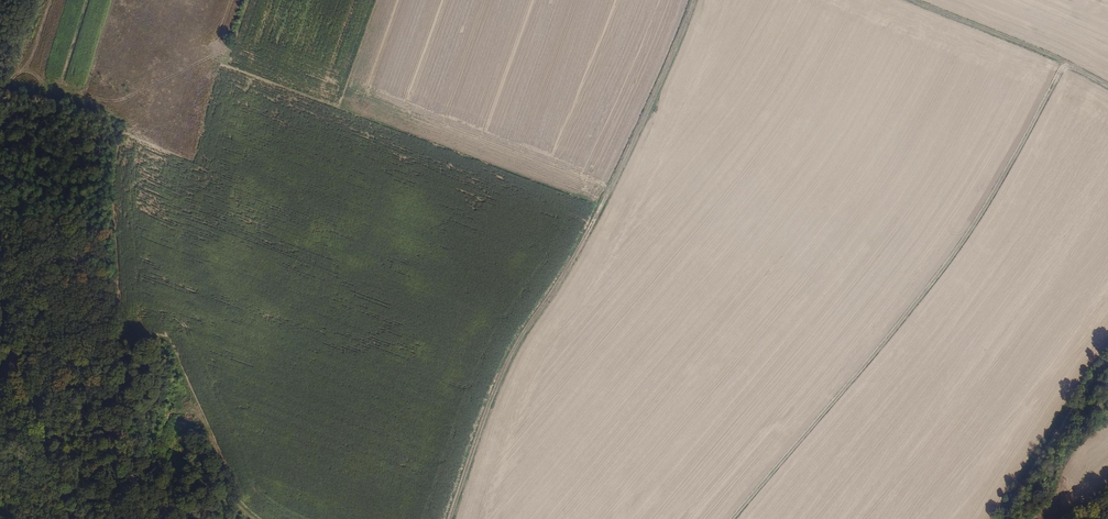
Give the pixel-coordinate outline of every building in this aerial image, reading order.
[(35,473),(33,467),(25,469),(27,476),(35,473)]
